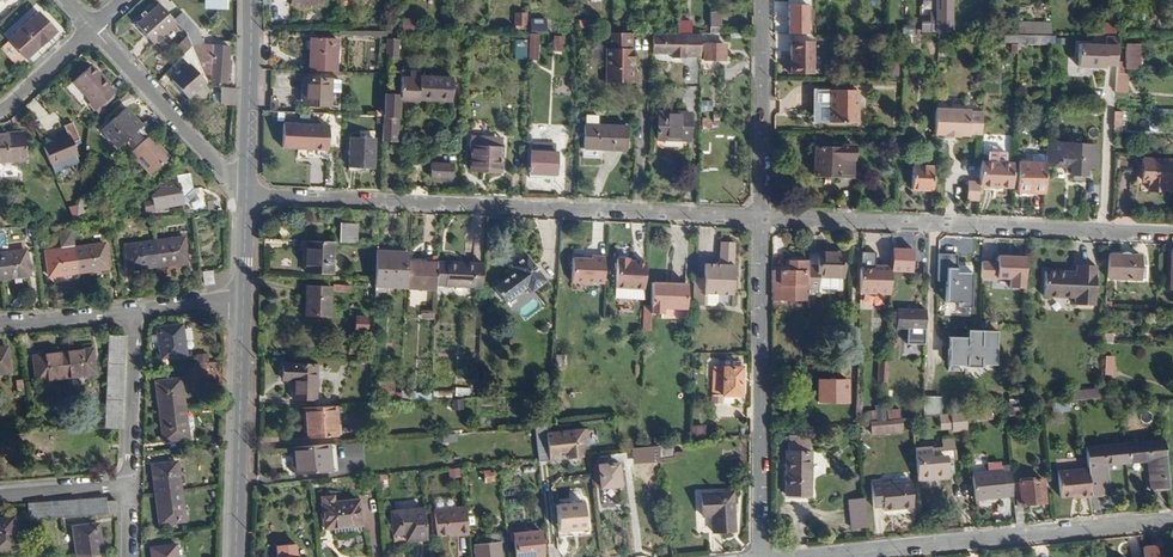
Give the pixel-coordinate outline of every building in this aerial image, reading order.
[(953,0),(937,0),(937,12),(930,12),(930,22),(922,22),(922,33),(953,33),(953,28),(953,0)] [(175,23),(177,21),(174,18),(160,2),(137,23),(154,42),(175,23)] [(806,5),(787,5),(787,33),(806,33),(806,5)] [(30,55),(57,31),(38,11),(12,35),(30,55)] [(199,30),(183,11),(174,18),(177,21),(184,29),(188,33),(195,30),(199,30)] [(721,27),(721,16),(716,16),(716,13),(711,13),(711,27),(721,27)] [(527,26),(528,14),(516,14),(515,26),(516,26),(523,26),(527,26)] [(548,20),(531,20),(532,30),(548,30),(548,20)] [(184,29),(177,21),(175,23),(182,31),(184,29)] [(402,21),(402,30),(415,31),(415,22),(402,21)] [(692,33),(692,22),(689,22),(678,22),(678,33),(692,33)] [(1052,32),(1052,22),(1027,22),(1027,32),(1052,32)] [(914,35),(915,26),(904,26),(903,35),(905,35),(907,35),(914,35)] [(229,61),(230,45),(204,44),(199,30),(195,30),(188,33),(187,33),(192,45),(201,67),(205,67),(205,71),(207,71),(208,74),(211,74),(211,81),(228,82),(228,73),(225,73),(226,60),(229,61)] [(631,71),(631,61),(635,61),(634,50),(632,50),(632,33),(613,33),(610,33),(609,49),(607,49),(607,82),(633,82),(633,71),(631,71)] [(702,56),(703,33),(692,33),(678,33),(653,33),(652,53),(672,53),(672,57),(686,58),(686,56),(702,56)] [(532,34),(530,60),(538,61),(540,36),(532,34)] [(30,55),(12,35),(8,39),(27,59),(30,55)] [(921,51),(921,35),(920,35),(914,35),(907,35),(906,51),(921,51)] [(938,45),(939,35),(929,35),(928,40),(932,40),(932,45),(938,45)] [(564,38),(555,36),(554,51),(563,52),(564,38)] [(1052,46),(1052,36),(1020,36),(1020,44),(1019,46),(1052,46)] [(1117,66),(1118,36),(1107,36),(1106,46),(1080,44),(1079,67),(1106,68),(1106,66),(1117,66)] [(336,73),(338,40),(311,38),(310,72),(336,73)] [(398,57),(399,39),(387,38),(386,57),(398,57)] [(528,41),(517,41),(516,60),(527,60),(528,41)] [(791,42),(791,74),(813,75),(813,42),(791,42)] [(201,67),(192,45),(182,56),(190,63),(173,79),(189,96),(208,81),(201,67)] [(725,45),(706,45),(705,60),(725,60),(725,45)] [(1127,46),(1126,68),(1140,68),(1140,47),(1127,46)] [(116,91),(111,85),(97,70),(92,64),(74,81),(91,99),(89,101),(96,109),(116,91)] [(113,82),(99,68),(97,70),(111,85),(113,82)] [(417,100),(418,71),(400,70),(400,94),(399,100),(417,101),(417,100)] [(1115,72),(1114,92),(1126,93),(1127,73),(1115,72)] [(450,101),(451,77),(419,77),(417,100),(450,101)] [(304,78),(302,106),(329,107),(331,93),(339,94),(340,81),(304,78)] [(831,123),(831,108),(821,108),(817,104),(817,91),(814,91),(814,115),(817,118),(821,118),(821,124),(831,123)] [(857,123),(858,91),(817,91),(817,104),(821,108),(831,108),(831,123),(857,123)] [(399,100),(400,94),(385,94),(384,106),(389,106),(389,114),(399,114),(399,100)] [(700,100),(700,111),(710,111),(710,100),(700,100)] [(958,111),(958,100),(949,100),(949,110),(958,111)] [(142,124),(126,106),(101,127),(117,145),(137,127),(146,137),(150,134),(155,130),(146,121),(142,124)] [(396,142),(398,118),(399,118),(399,114),(389,114),(389,106),(384,106),(384,118),(383,141),(396,142)] [(982,135),(983,113),(970,112),(970,111),(958,111),(949,110),(936,109),(935,135),(945,136),(945,137),(960,138),(960,137),(970,137),(970,134),(982,135)] [(690,141),(691,113),(659,112),(658,140),(690,141)] [(1122,131),(1123,113),(1115,112),(1114,131),(1122,131)] [(105,119),(102,116),(96,121),(99,125),(105,119)] [(598,126),(599,117),(587,116),(586,125),(598,126)] [(77,152),(72,142),(80,138),(73,119),(64,123),(68,134),(44,145),(51,163),(76,152),(77,152)] [(703,119),(703,129),(711,130),(711,119),(703,119)] [(93,132),(100,126),(99,125),(96,121),(89,128),(93,132)] [(284,123),(282,147),(327,150),(329,126),(284,123)] [(626,152),(627,127),(598,126),(586,125),(585,125),(585,149),(626,152)] [(25,131),(0,133),(0,159),(1,159),(4,161),(14,161),(16,158),(27,157),(25,131)] [(375,140),(375,132),(362,131),(361,139),(375,140)] [(169,156),(150,134),(146,137),(131,151),(150,173),(169,156)] [(374,168),(375,140),(361,139),(350,139),(349,166),(374,168)] [(557,153),(557,144),(534,143),(534,152),(557,153)] [(1097,169),(1098,155),(1096,155),(1096,146),(1047,143),(1046,156),(1046,164),(1046,167),(1071,168),(1070,174),(1087,176),(1087,168),(1097,169)] [(816,148),(814,176),(853,178),(854,146),(843,146),(842,149),(816,148)] [(472,147),(471,170),(501,172),(503,149),(472,147)] [(55,172),(79,160),(76,152),(51,163),(55,172)] [(556,176),(557,153),(534,152),(532,152),(531,174),(556,176)] [(1046,164),(1046,156),(1034,156),(1034,164),(1046,164)] [(1142,181),(1150,182),(1149,192),(1163,193),(1164,187),(1172,187),(1172,161),(1143,160),(1142,181)] [(1013,189),(1014,164),(981,163),(980,183),(980,187),(1013,189)] [(1046,167),(1046,164),(1034,164),(1020,163),(1018,193),(1045,195),(1046,167)] [(454,165),(432,164),(431,178),(453,179),(454,165)] [(932,191),(933,168),(913,167),(912,190),(932,191)] [(207,192),(192,187),(189,172),(177,173),(178,180),(163,182),(151,193),(151,199),(143,201),(146,212),(154,211),(154,208),(188,202),(190,211),(207,210),(207,208),(207,200),(207,192)] [(980,187),(980,183),(968,182),(968,201),(979,202),(980,187)] [(93,219),(89,188),(78,197),(77,203),(69,205),(75,220),(93,219)] [(282,221),(276,225),(284,239),(290,235),(282,221)] [(358,243),(359,225),(342,224),(341,243),(358,243)] [(71,271),(67,247),(65,229),(53,231),(55,248),(38,250),(42,275),(71,271)] [(180,261),(176,237),(147,241),(150,265),(180,261)] [(150,265),(147,241),(118,244),(121,269),(150,265)] [(334,273),(335,242),(308,241),(306,272),(334,273)] [(735,259),(736,242),(722,242),(721,258),(735,259)] [(100,267),(97,243),(67,247),(71,271),(100,267)] [(18,249),(0,251),(0,277),(21,274),(18,249)] [(408,263),(409,253),(378,251),(376,282),(376,287),(388,287),(395,288),(407,288),(408,263)] [(843,279),(844,253),(819,253),(818,265),(809,265),(809,272),(808,289),(810,290),(818,290),(819,290),(820,277),(842,279),(843,279)] [(956,255),(939,254),(938,281),(946,282),(945,302),(960,302),(959,308),(970,309),(971,275),(955,274),(956,255)] [(1140,281),(1141,257),(1109,255),(1108,280),(1140,281)] [(517,272),(496,288),(506,302),(528,286),(531,291),(545,280),(528,256),(513,266),(517,272)] [(1026,288),(1027,256),(999,256),(999,262),(983,261),(983,277),(1012,278),(1011,287),(1026,288)] [(605,279),(606,259),(573,258),(572,278),(593,279),(605,279)] [(737,289),(737,283),(734,281),(735,259),(721,258),(721,265),(706,264),(706,278),(696,278),(695,305),(717,306),(719,303),(720,294),(733,295),(734,290),(737,289)] [(646,301),(647,263),(630,262),(630,260),(618,259),(617,299),(646,301)] [(806,300),(806,271),(809,272),(809,265),(809,261),(789,261),(789,271),(773,271),(773,300),(806,300)] [(437,286),(438,264),(408,263),(407,288),(437,290),(437,286)] [(482,288),(483,264),(438,263),(438,264),(437,286),(482,288)] [(1094,307),(1096,267),(1076,266),(1076,274),(1075,299),(1075,306),(1094,307)] [(891,295),(892,267),(882,267),(881,270),(875,270),(861,270),(861,294),(891,295)] [(205,283),(203,272),(196,272),(196,274),(192,274),(193,282),(197,282),(197,284),(205,283)] [(1075,299),(1076,274),(1045,273),(1044,298),(1075,299)] [(841,290),(842,279),(820,277),(819,290),(841,290)] [(593,286),(593,279),(572,278),(572,285),(593,286)] [(687,308),(688,284),(653,283),(652,308),(652,313),(663,314),(663,308),(687,308)] [(350,292),(351,286),(334,284),(334,290),(350,292)] [(308,287),(307,316),(331,317),(332,288),(308,287)] [(926,345),(927,311),(898,310),(897,328),(908,329),(907,344),(926,345)] [(369,333),(369,317),(357,317),(356,332),(359,332),(366,333),(369,333)] [(178,355),(174,324),(149,328),(153,358),(178,355)] [(999,366),(1000,332),(981,331),(970,331),(970,338),(955,338),(955,350),(952,350),(951,366),(969,367),(969,368),(984,368),(984,365),(999,366)] [(1114,345),(1114,334),(1106,333),(1106,344),(1114,345)] [(111,428),(116,335),(100,335),(96,428),(111,428)] [(351,344),(351,354),(364,354),(365,345),(351,344)] [(87,374),(84,349),(55,352),(58,377),(87,374)] [(58,377),(55,352),(26,355),(28,380),(58,377)] [(564,366),(565,356),(557,355),(557,365),(564,366)] [(888,384),(889,362),(881,362),(880,383),(888,384)] [(294,381),(293,399),(316,400),(318,367),(285,365),(284,380),(294,381)] [(714,368),(713,396),(743,396),(744,369),(714,368)] [(176,408),(173,379),(148,382),(152,411),(176,408)] [(820,382),(819,402),(847,402),(848,382),(820,382)] [(394,392),(395,384),(395,383),(380,383),(380,391),(389,392),(394,392)] [(403,392),(403,385),(395,384),(394,392),(389,392),(389,398),(395,398),(394,403),(402,403),(403,392)] [(1103,398),(1104,389),(1088,391),(1087,400),(1103,398)] [(1087,400),(1088,391),(1071,392),(1071,402),(1081,401),(1087,400)] [(415,402),(415,393),(403,392),(402,403),(415,402)] [(1068,410),(1068,403),(1053,403),(1053,411),(1068,410)] [(1027,416),(1026,406),(1021,407),(1009,408),(1010,418),(1027,416)] [(338,436),(336,407),(308,409),(308,438),(338,436)] [(180,438),(176,408),(152,411),(155,441),(180,438)] [(900,410),(888,411),(889,419),(901,418),(900,410)] [(993,419),(992,410),(966,413),(967,422),(993,419)] [(967,422),(966,413),(940,415),(942,430),(953,429),(953,432),(968,430),(967,422)] [(903,433),(902,420),(887,421),(871,423),(872,436),(903,433)] [(582,450),(585,446),(588,446),(587,430),(547,433),(546,426),(535,427),(539,459),(540,462),(561,460),(561,456),(568,456),(568,459),(583,457),(582,450)] [(705,441),(706,426),(692,426),(692,441),(705,441)] [(948,479),(947,462),(956,460),(954,439),(942,440),(943,448),(932,450),(932,448),(916,449),(919,482),(948,479)] [(811,496),(812,454),(810,454),(810,441),(790,440),(790,453),(788,453),(787,495),(811,496)] [(1169,489),(1165,441),(1124,445),(1126,464),(1148,462),(1151,490),(1169,489)] [(332,471),(330,444),(293,448),(295,475),(332,471)] [(674,456),(673,445),(659,447),(661,458),(674,456)] [(1126,464),(1124,445),(1086,449),(1089,469),(1092,497),(1109,495),(1107,467),(1126,464)] [(661,458),(659,447),(640,449),(631,449),(635,461),(661,459),(661,458)] [(172,492),(169,462),(144,465),(148,494),(172,492)] [(1002,471),(1001,463),(988,465),(988,472),(1002,471)] [(600,466),(602,488),(621,486),(619,464),(600,466)] [(1092,497),(1089,469),(1058,472),(1061,498),(1073,497),(1073,499),(1092,497)] [(1012,484),(1011,470),(1002,471),(988,472),(973,474),(976,501),(1006,498),(1005,489),(1013,488),(1012,484)] [(485,472),(485,483),(495,482),(494,471),(485,472)] [(1045,503),(1043,481),(1012,484),(1013,488),(1014,497),(1016,524),(1025,523),(1024,506),(1045,503)] [(872,483),(874,508),(884,507),(884,511),(913,508),(911,482),(882,485),(882,482),(872,483)] [(1014,497),(1013,488),(1005,489),(1006,498),(1014,497)] [(176,521),(172,492),(148,494),(151,524),(176,521)] [(703,494),(704,517),(712,517),(713,533),(735,532),(734,493),(703,494)] [(323,498),(326,530),(336,528),(337,534),(362,531),(361,525),(362,525),(359,501),(336,503),(335,497),(323,498)] [(99,514),(98,501),(98,498),(19,503),(20,519),(99,514)] [(109,513),(109,501),(98,501),(99,514),(109,513)] [(868,527),(865,501),(850,502),(853,528),(868,527)] [(557,506),(560,532),(587,529),(584,503),(557,506)] [(428,540),(424,509),(392,512),(394,536),(406,535),(407,542),(428,540)] [(469,535),(466,509),(435,512),(438,535),(449,535),(450,537),(469,535)] [(4,517),(0,517),(0,548),(8,547),(4,517)] [(94,553),(90,523),(64,527),(68,556),(94,553)] [(517,556),(544,556),(541,532),(515,535),(517,556)] [(477,556),(502,556),(500,544),(476,546),(477,556)] [(167,545),(143,548),(144,556),(169,556),(167,545)] [(1162,556),(1158,556),(1157,547),(1144,548),(1145,556),(1162,556)]
